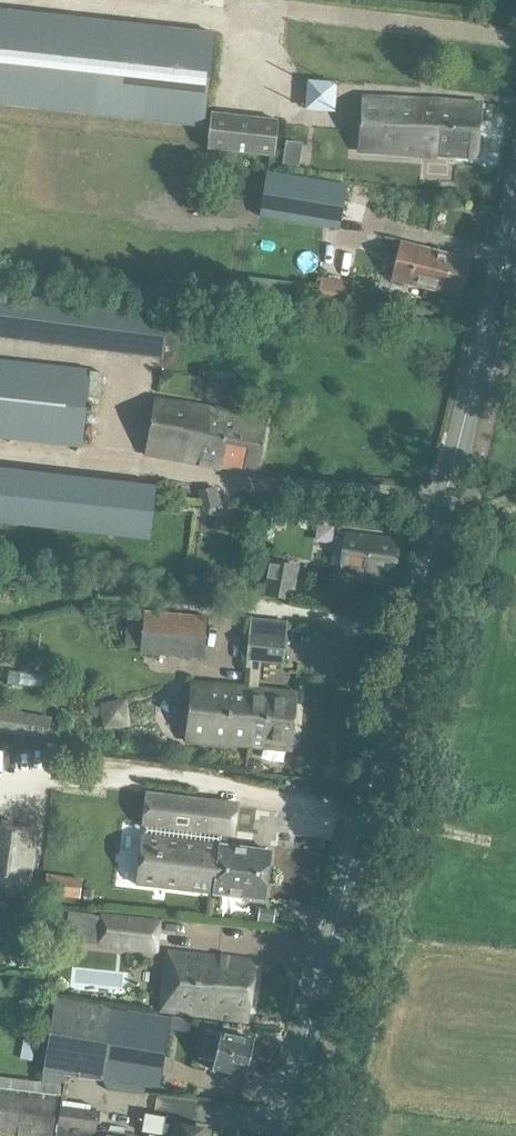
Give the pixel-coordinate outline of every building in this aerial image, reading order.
[(205,128),(215,33),(99,20),(0,9),(0,106),(205,128)] [(451,100),(363,96),(359,150),(422,155),(449,157),(478,159),(482,103),(451,100)] [(207,150),(275,157),(279,120),(211,112),(207,150)] [(268,172),(260,216),(339,229),(347,185),(268,172)] [(470,259),(400,242),(391,279),(461,296),(470,259)] [(322,277),(316,296),(340,303),(346,284),(322,277)] [(163,359),(167,320),(0,295),(0,332),(163,359)] [(82,446),(89,370),(0,360),(0,437),(82,446)] [(269,417),(158,398),(148,453),(245,472),(260,474),(269,417)] [(126,482),(119,537),(150,541),(156,486),(126,482)] [(217,487),(202,490),(206,508),(221,505),(217,487)] [(401,538),(346,532),(340,574),(365,578),(367,570),(395,574),(401,538)] [(292,598),(298,565),(272,560),(267,584),(260,583),(259,591),(292,598)] [(141,649),(141,652),(203,657),(206,617),(144,612),(143,620),(141,649)] [(141,649),(143,620),(127,618),(124,647),(141,649)] [(251,667),(249,689),(247,709),(252,710),(249,746),(291,750),(296,693),(257,689),(260,660),(282,662),(284,635),(249,632),(246,666),(251,667)] [(247,709),(249,689),(191,683),(186,740),(249,746),(252,710),(247,709)] [(0,711),(0,730),(47,737),(50,719),(0,711)] [(249,760),(247,773),(260,774),(262,761),(249,760)] [(145,825),(144,836),(143,835),(137,884),(215,894),(222,834),(206,832),(210,801),(148,794),(144,825),(145,825)] [(236,804),(210,801),(206,832),(222,834),(215,894),(265,900),(271,851),(227,845),(229,835),(233,835),(236,804)] [(35,829),(0,825),(0,881),(29,884),(35,829)] [(44,894),(79,899),(82,878),(46,872),(44,894)] [(260,911),(259,922),(270,923),(272,912),(260,911)] [(102,916),(99,944),(157,951),(160,923),(102,916)] [(161,1010),(248,1022),(258,962),(167,951),(161,1010)] [(20,1002),(26,1018),(38,1013),(32,997),(20,1002)] [(55,998),(43,1074),(78,1078),(102,1081),(118,1082),(144,1086),(160,1088),(160,1087),(162,1074),(171,1018),(55,998)] [(208,1031),(201,1058),(215,1062),(213,1070),(246,1078),(247,1074),(250,1072),(252,1065),(250,1062),(251,1056),(255,1054),(256,1047),(254,1044),(255,1040),(222,1032),(222,1034),(208,1031)] [(10,1135),(53,1135),(57,1095),(0,1088),(0,1135),(10,1135)] [(100,1130),(97,1130),(100,1111),(60,1106),(56,1135),(138,1135),(100,1130)] [(163,1135),(208,1135),(209,1132),(165,1125),(163,1135)]
